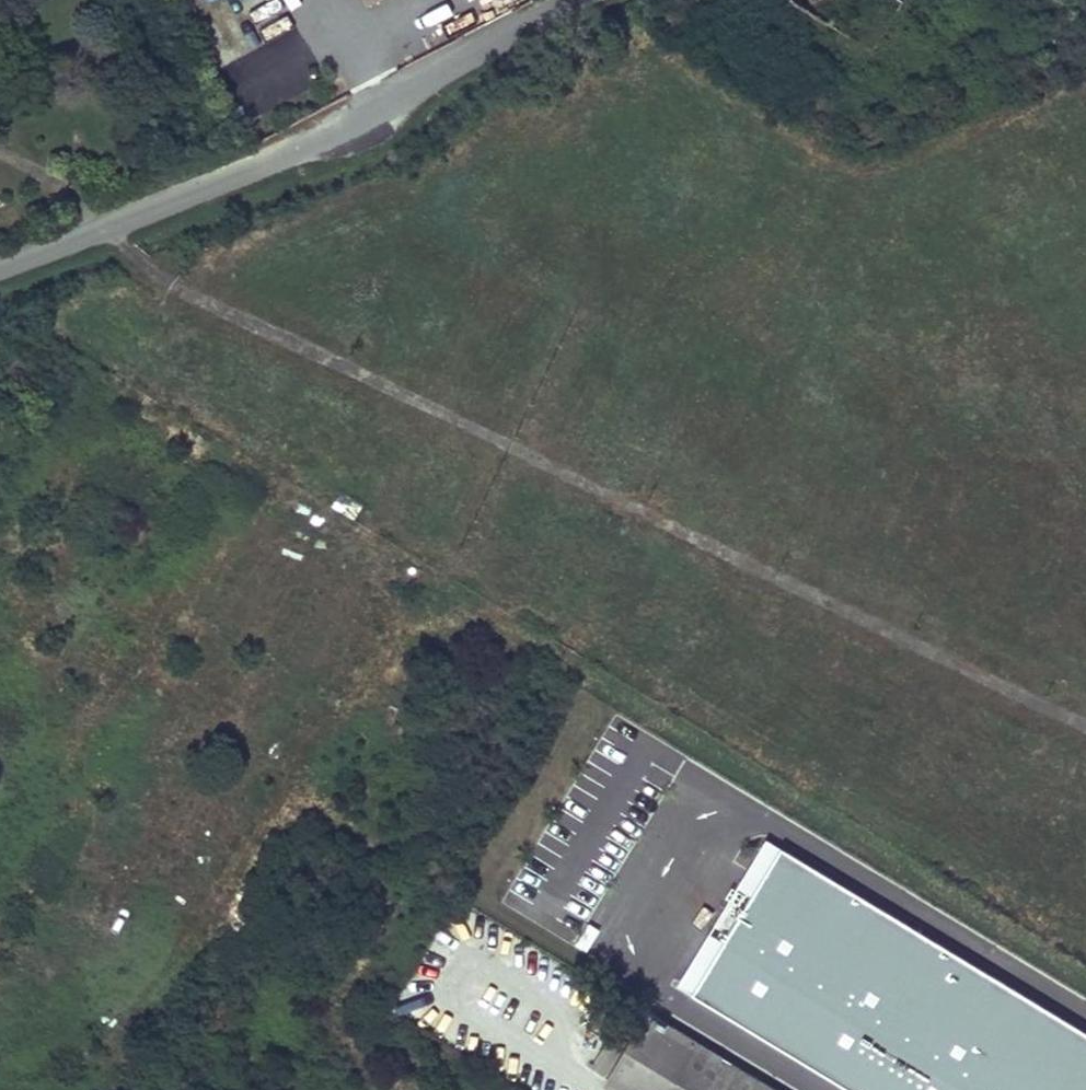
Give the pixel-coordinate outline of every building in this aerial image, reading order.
[(219,35),(227,61),(258,51),(250,25),(219,35)] [(683,982),(860,1089),(1085,1089),(1085,1030),(771,839),(683,982)] [(694,1041),(647,1012),(608,1078),(629,1089),(776,1089),(694,1041)]
